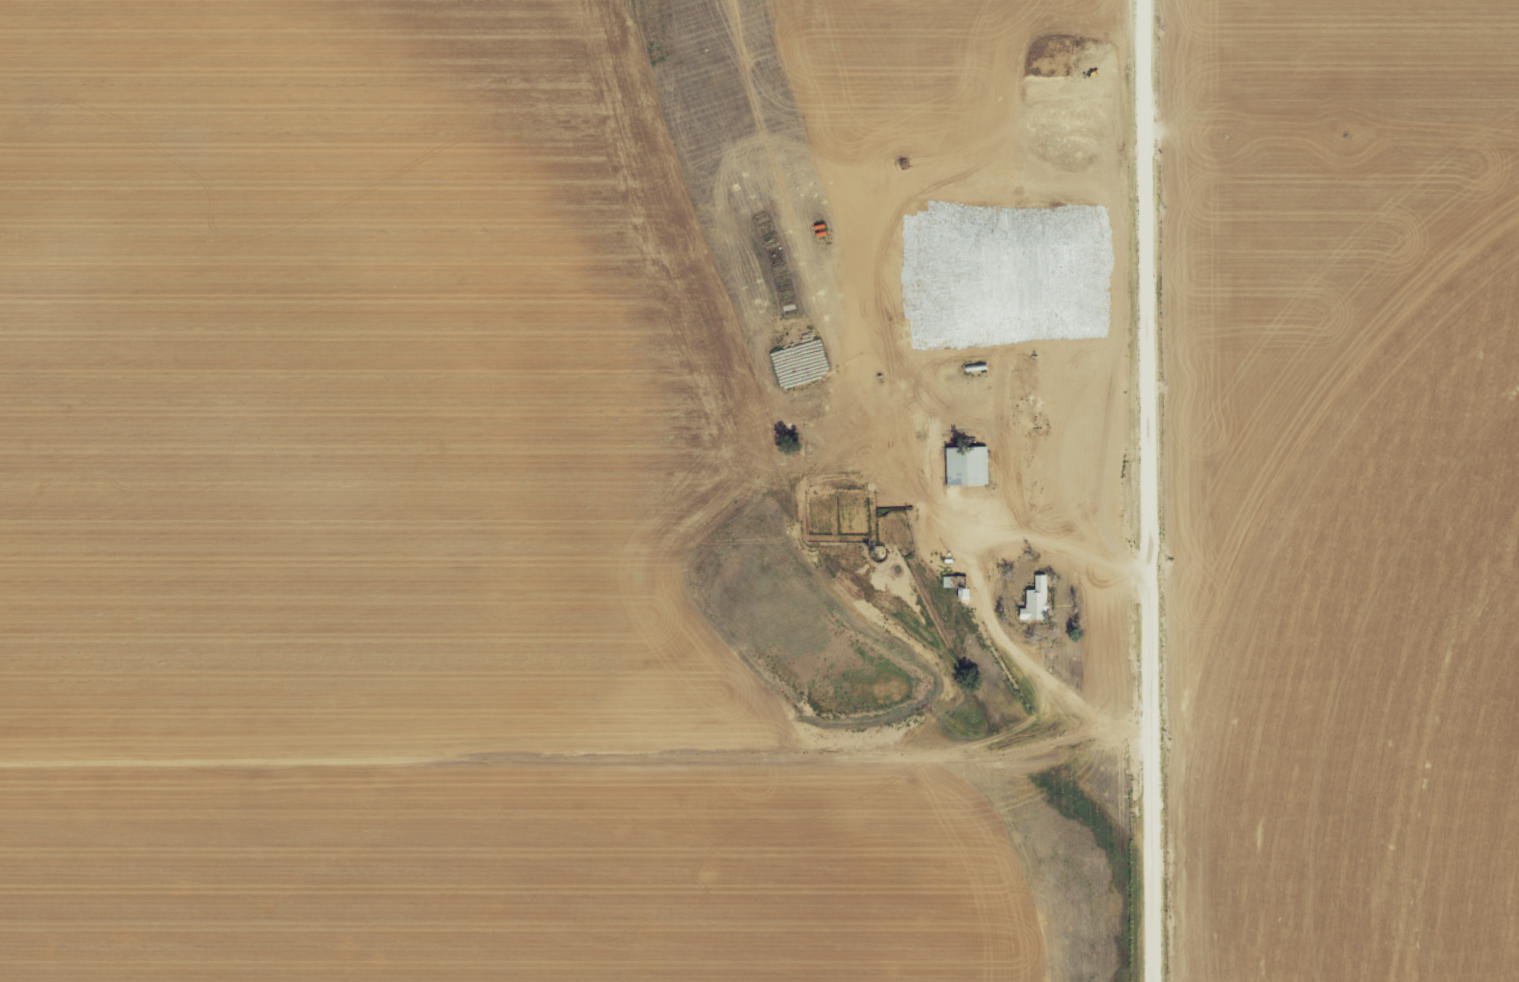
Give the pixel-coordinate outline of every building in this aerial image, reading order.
[(1048,575),(1036,575),(1037,590),(1028,590),(1028,609),(1021,609),(1022,620),(1049,619),(1048,575)]
